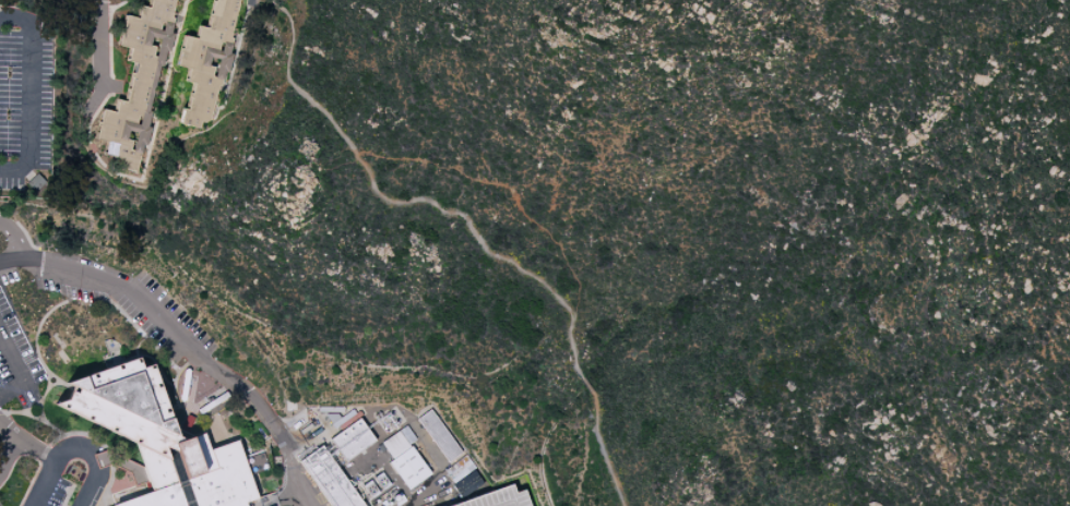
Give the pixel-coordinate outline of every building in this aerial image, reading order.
[(142,17),(129,18),(116,43),(135,62),(97,140),(119,162),(197,0),(150,0),(142,17)] [(236,23),(238,0),(214,0),(213,22),(236,23)] [(212,124),(231,39),(222,37),(223,30),(200,25),(197,39),(183,36),(177,67),(189,69),(186,82),(193,84),(187,110),(182,109),(179,125),(199,129),(200,121),(212,124)] [(232,443),(209,449),(204,434),(178,441),(172,419),(158,423),(155,411),(166,403),(160,394),(153,389),(159,387),(153,365),(141,368),(139,359),(127,362),(118,381),(90,388),(83,378),(67,382),(72,389),(67,399),(51,404),(137,445),(150,494),(119,502),(120,505),(249,505),(232,443)] [(444,463),(459,456),(433,409),(419,417),(444,463)] [(375,442),(360,419),(298,460),(328,505),(363,505),(337,466),(375,442)] [(388,463),(407,490),(430,475),(410,444),(415,441),(406,426),(381,443),(392,460),(388,463)] [(524,484),(455,505),(531,505),(524,484)]
